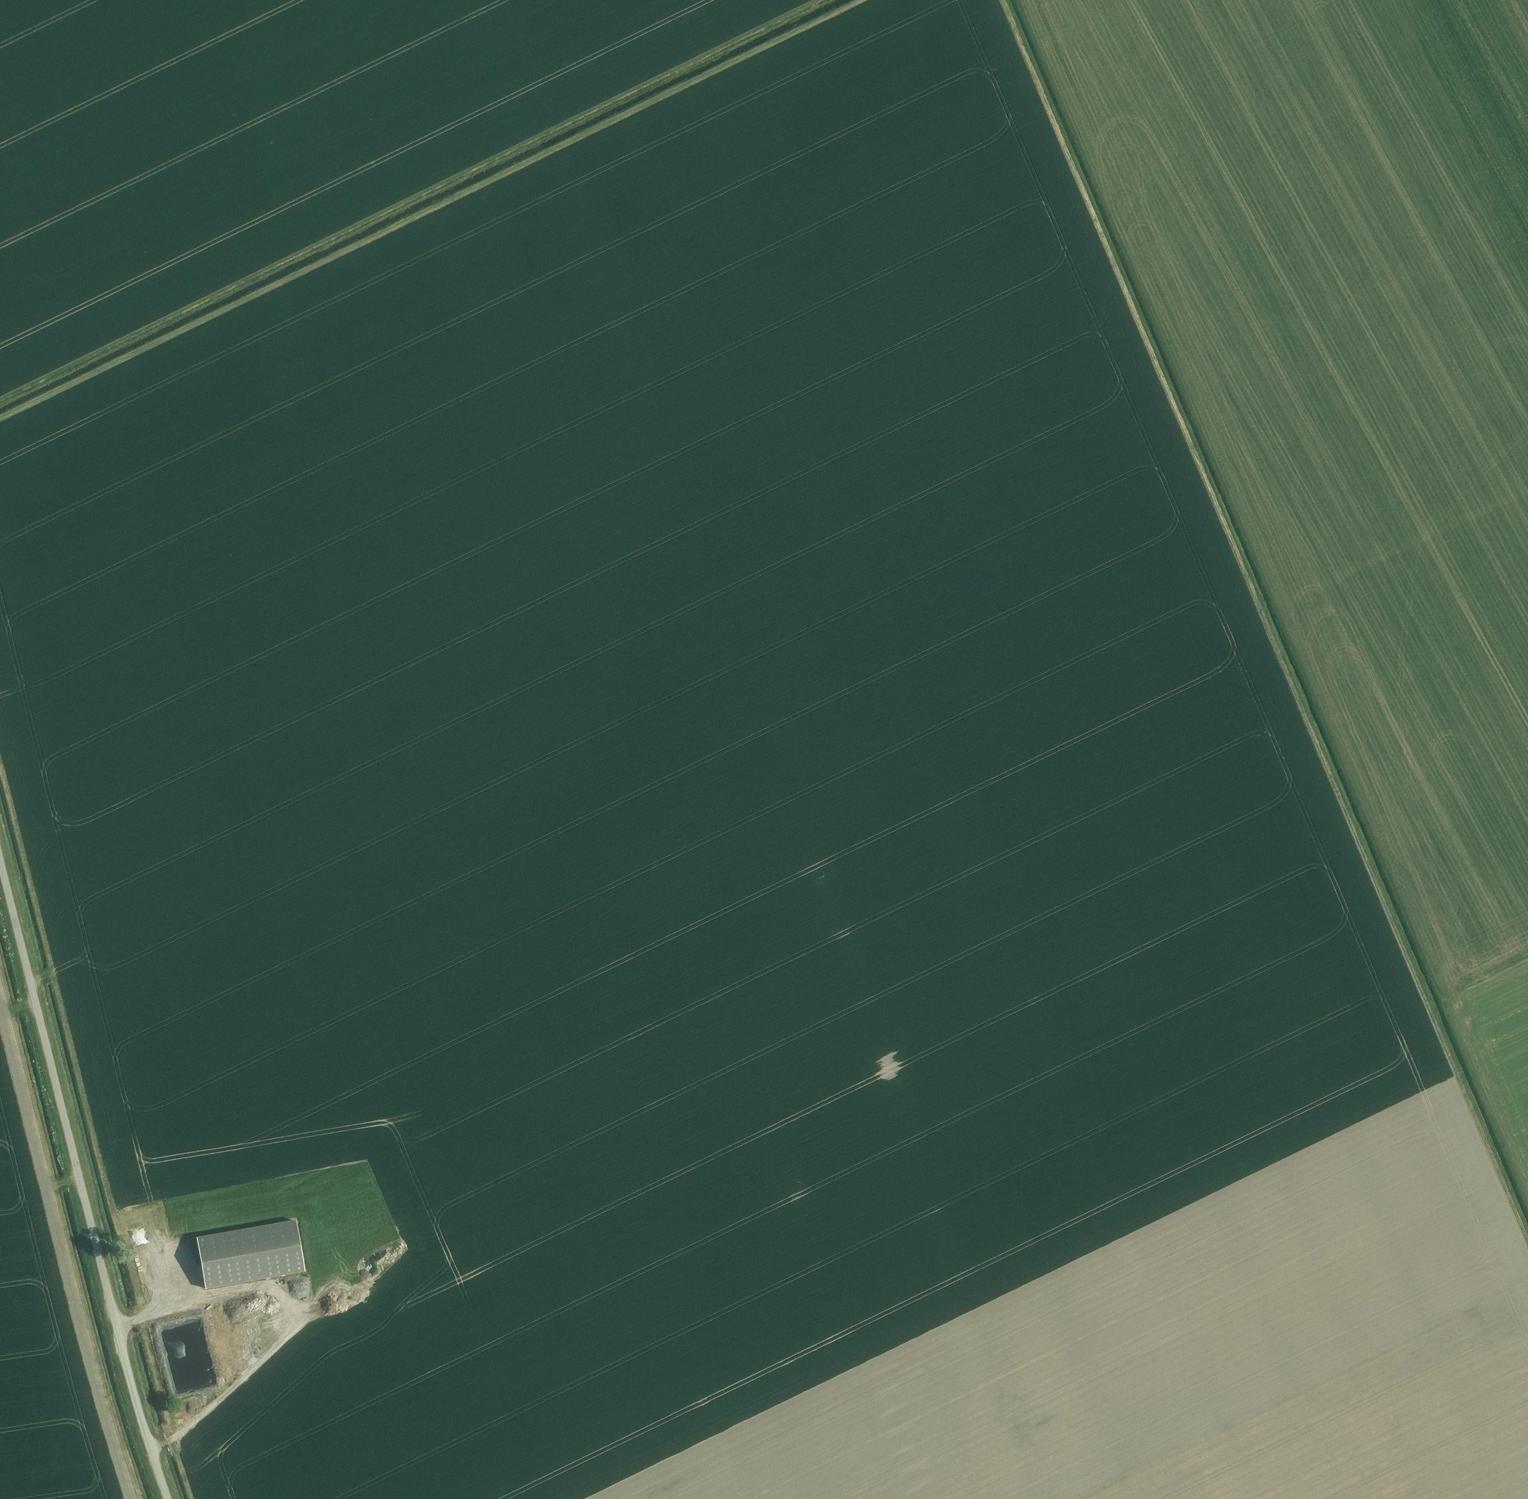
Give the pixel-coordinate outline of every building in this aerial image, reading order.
[(205,1288),(304,1271),(295,1222),(197,1240),(205,1288)] [(175,1242),(161,1248),(163,1254),(178,1248),(175,1242)] [(274,1332),(280,1330),(274,1314),(268,1316),(274,1332)]
